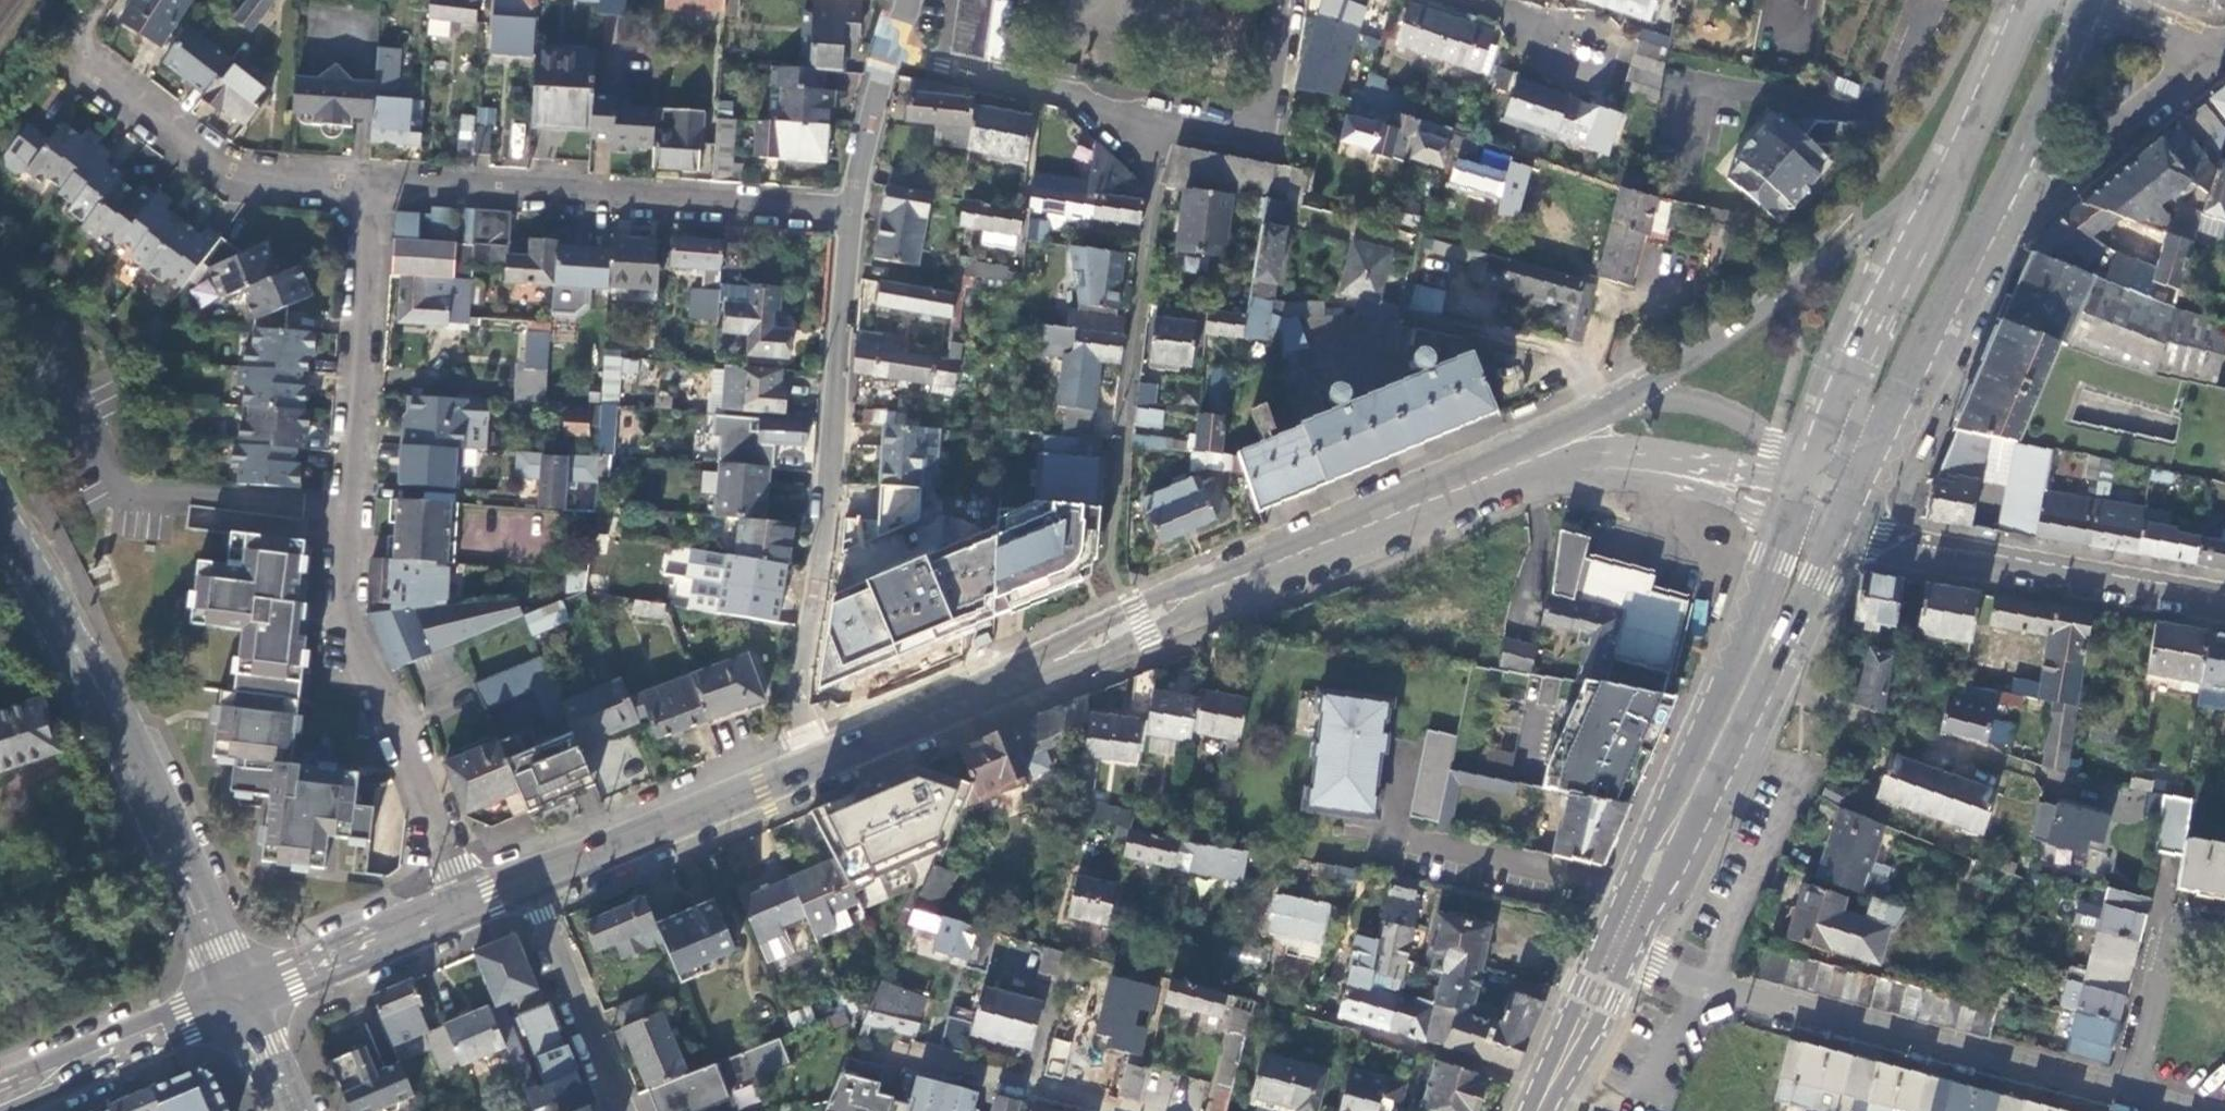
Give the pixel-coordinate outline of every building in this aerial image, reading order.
[(121,21),(161,47),(189,0),(134,0),(121,21)] [(232,18),(250,32),(274,0),(247,0),(232,18)] [(426,35),(448,38),(450,21),(473,24),(476,0),(428,0),(426,35)] [(531,54),(533,14),(536,14),(537,0),(523,0),(523,1),(505,0),(492,0),(488,52),(531,54)] [(625,0),(597,0),(596,13),(624,15),(625,0)] [(665,8),(685,8),(691,15),(697,15),(702,9),(724,9),(725,0),(665,0),(665,8)] [(724,9),(724,13),(737,14),(738,0),(725,0),(724,9)] [(841,71),(843,35),(858,36),(859,23),(860,0),(815,0),(811,69),(825,70),(841,71)] [(952,51),(989,58),(996,0),(960,0),(952,51)] [(1316,18),(1356,32),(1367,0),(1322,0),(1316,18)] [(1607,5),(1649,19),(1655,0),(1608,0),(1607,5)] [(1649,19),(1655,22),(1663,0),(1655,0),(1649,19)] [(2209,9),(2212,12),(2224,2),(2224,0),(2210,0),(2209,9)] [(1438,57),(1451,17),(1409,3),(1396,43),(1438,57)] [(1380,40),(1388,15),(1374,10),(1366,35),(1380,40)] [(1494,32),(1451,17),(1438,57),(1480,70),(1481,69),(1490,42),(1494,32)] [(1356,32),(1316,18),(1301,68),(1337,81),(1339,82),(1356,32)] [(165,62),(205,93),(230,60),(231,59),(188,26),(165,62)] [(1638,38),(1634,52),(1664,61),(1666,51),(1666,47),(1638,38)] [(1495,44),(1490,42),(1481,69),(1486,71),(1495,44)] [(593,54),(535,49),(530,119),(568,121),(568,128),(589,130),(591,96),(593,54)] [(371,142),(420,146),(422,102),(391,100),(393,80),(396,80),(398,51),(376,50),(374,84),(372,118),(371,142)] [(1634,52),(1630,65),(1662,75),(1664,61),(1634,52)] [(205,93),(201,97),(219,111),(222,107),(244,124),(269,91),(230,60),(205,93)] [(1630,65),(1625,78),(1659,89),(1662,75),(1630,65)] [(776,122),(828,125),(829,107),(830,90),(824,90),(825,70),(811,69),(769,66),(768,86),(779,87),(776,122)] [(1857,99),(1862,86),(1814,66),(1812,81),(1857,99)] [(1334,88),(1337,81),(1301,68),(1299,76),(1334,88)] [(1369,74),(1365,87),(1361,98),(1367,99),(1377,103),(1395,111),(1414,116),(1419,100),(1383,88),(1386,79),(1369,74)] [(295,78),(293,113),(310,114),(310,123),(351,127),(352,116),(372,118),(374,84),(295,78)] [(974,90),(912,78),(910,100),(907,119),(938,123),(944,124),(942,144),(968,147),(972,106),(974,90)] [(1625,78),(1621,91),(1657,102),(1659,89),(1625,78)] [(1556,137),(1568,97),(1516,80),(1503,120),(1556,137)] [(1334,88),(1333,94),(1352,97),(1361,98),(1365,87),(1339,82),(1337,81),(1334,88)] [(2208,99),(2224,118),(2224,86),(2208,99)] [(591,96),(589,130),(589,140),(611,140),(610,151),(632,152),(632,146),(655,148),(657,108),(628,106),(629,98),(591,96)] [(1404,154),(1414,116),(1395,111),(1377,103),(1367,99),(1361,98),(1352,97),(1340,140),(1371,148),(1370,152),(1402,160),(1404,154)] [(1620,114),(1568,97),(1556,137),(1606,153),(1620,114)] [(2220,125),(2203,104),(2183,120),(2158,140),(2191,181),(2207,193),(2214,171),(2206,161),(2194,147),(2209,135),(2220,125)] [(1031,117),(972,106),(968,147),(968,148),(1026,159),(1031,117)] [(700,111),(657,108),(655,148),(654,166),(698,169),(701,134),(699,133),(700,111)] [(1500,113),(1485,108),(1475,137),(1490,142),(1500,113)] [(1802,140),(1806,139),(1778,115),(1765,130),(1760,125),(1731,158),(1737,162),(1724,177),(1773,218),(1785,204),(1790,208),(1793,202),(1802,140)] [(1452,129),(1418,118),(1414,116),(1404,154),(1442,165),(1452,129)] [(713,181),(743,183),(745,164),(732,163),(735,119),(717,117),(713,181)] [(825,161),(828,125),(776,122),(758,120),(755,157),(793,159),(825,161)] [(97,142),(100,138),(88,129),(79,141),(73,136),(76,132),(64,123),(51,140),(30,123),(9,149),(30,165),(26,171),(42,184),(47,178),(61,189),(97,142)] [(944,124),(938,123),(936,144),(942,144),(944,124)] [(2220,125),(2209,135),(2213,140),(2206,161),(2214,171),(2218,159),(2224,140),(2224,131),(2220,125)] [(475,127),(474,154),(488,155),(490,128),(475,127)] [(456,164),(469,164),(471,133),(458,132),(456,164)] [(1450,146),(1470,153),(1475,140),(1454,133),(1450,146)] [(1145,188),(1094,139),(1090,180),(1042,173),(1043,168),(1035,166),(1030,208),(1140,224),(1145,188)] [(1826,156),(1806,139),(1802,140),(1793,202),(1790,208),(1791,208),(1818,176),(1813,172),(1826,156)] [(2191,181),(2158,140),(2126,165),(2078,204),(2115,216),(2148,227),(2166,232),(2192,241),(2195,230),(2201,214),(2201,211),(2183,204),(2174,219),(2170,217),(2165,224),(2157,221),(2164,214),(2157,206),(2166,199),(2167,200),(2191,181)] [(118,179),(121,175),(111,167),(109,170),(103,165),(112,154),(97,142),(61,189),(58,193),(73,205),(68,211),(83,223),(118,179)] [(1175,144),(1167,186),(1184,187),(1230,193),(1265,197),(1267,197),(1275,164),(1175,144)] [(9,149),(4,155),(5,166),(14,173),(26,171),(30,165),(9,149)] [(1451,179),(1500,194),(1511,160),(1478,149),(1473,165),(1457,160),(1451,179)] [(2218,159),(2214,171),(2207,193),(2201,211),(2201,214),(2224,221),(2224,217),(2224,161),(2218,159)] [(1307,170),(1275,164),(1267,197),(1289,202),(1299,205),(1301,205),(1307,170)] [(1587,176),(1552,164),(1537,228),(1578,239),(1588,201),(1613,208),(1619,186),(1611,184),(1587,176)] [(1619,186),(1641,192),(1643,175),(1617,167),(1611,184),(1619,186)] [(891,168),(888,185),(923,191),(926,179),(926,175),(891,168)] [(118,179),(83,223),(80,227),(96,241),(101,234),(115,245),(119,241),(154,196),(142,186),(133,197),(128,193),(131,190),(118,179)] [(930,192),(942,194),(944,182),(926,179),(923,191),(930,192)] [(888,185),(887,184),(878,234),(874,256),(916,262),(930,192),(923,191),(888,185)] [(1646,234),(1647,230),(1655,197),(1641,192),(1619,186),(1613,208),(1597,276),(1628,285),(1642,233),(1646,234)] [(1230,193),(1184,187),(1177,251),(1223,255),(1230,193)] [(144,270),(180,224),(171,217),(169,219),(162,214),(172,202),(158,191),(154,196),(119,241),(134,252),(129,258),(144,270)] [(1289,202),(1267,197),(1265,197),(1248,295),(1271,298),(1272,299),(1288,208),(1289,202)] [(1663,234),(1671,199),(1655,197),(1647,230),(1663,234)] [(1022,207),(963,198),(962,198),(960,226),(984,229),(1017,234),(1019,235),(1022,207)] [(1419,205),(1392,198),(1392,202),(1393,220),(1417,226),(1419,205)] [(2115,216),(2078,204),(2052,225),(2024,249),(2030,252),(2076,270),(2095,255),(2099,259),(2089,276),(2097,279),(2129,292),(2137,264),(2119,257),(2114,267),(2107,262),(2110,252),(2089,235),(2115,216)] [(1722,216),(1724,209),(1705,205),(1704,214),(1722,216)] [(449,208),(431,207),(431,214),(429,241),(447,242),(449,208)] [(473,235),(475,209),(462,208),(461,227),(463,234),(473,235)] [(555,245),(555,241),(531,240),(530,243),(529,256),(513,255),(514,242),(516,212),(475,209),(473,235),(472,266),(506,268),(506,281),(553,285),(555,245)] [(1727,231),(1734,210),(1724,209),(1722,216),(1718,228),(1727,231)] [(395,212),(393,238),(416,240),(417,214),(395,212)] [(429,241),(431,214),(417,214),(416,240),(429,241)] [(2195,230),(2218,238),(2224,221),(2201,214),(2195,230)] [(1042,221),(1029,219),(1026,239),(1040,241),(1042,221)] [(202,260),(219,238),(207,228),(196,241),(190,236),(192,233),(180,224),(144,270),(161,283),(166,277),(179,288),(202,260)] [(1015,247),(1017,234),(984,229),(981,243),(1015,247)] [(2155,282),(2178,290),(2179,288),(2193,241),(2192,241),(2166,232),(2155,271),(2137,264),(2129,292),(2149,300),(2155,282)] [(461,243),(460,279),(471,280),(472,266),(473,235),(463,234),(463,243),(461,243)] [(232,247),(219,238),(202,260),(210,266),(222,296),(243,287),(279,273),(266,244),(232,257),(229,251),(232,247)] [(393,238),(391,275),(400,275),(445,278),(447,242),(429,241),(416,240),(393,238)] [(722,242),(672,238),(671,265),(703,268),(701,288),(692,287),(690,317),(717,319),(722,242)] [(657,242),(611,239),(610,249),(608,286),(657,289),(659,264),(655,264),(657,242)] [(1460,246),(1435,240),(1433,251),(1457,258),(1460,246)] [(1395,320),(1399,306),(1378,300),(1390,250),(1353,241),(1341,291),(1371,299),(1367,314),(1395,320)] [(461,243),(447,242),(445,278),(460,279),(461,243)] [(529,256),(530,243),(514,242),(513,255),(529,256)] [(743,244),(725,242),(720,303),(725,303),(722,332),(748,334),(746,355),(787,356),(789,331),(769,329),(770,320),(771,310),(777,310),(779,289),(752,286),(741,274),(743,244)] [(610,249),(555,245),(553,285),(552,287),(585,289),(608,291),(608,286),(610,249)] [(1118,308),(1124,251),(1080,246),(1077,266),(1074,266),(1071,296),(1088,298),(1087,304),(1118,308)] [(1588,308),(1593,282),(1507,259),(1460,246),(1457,258),(1470,261),(1486,266),(1481,282),(1479,288),(1500,294),(1502,289),(1544,300),(1545,295),(1561,300),(1588,308)] [(2076,270),(2030,252),(2019,276),(1999,319),(2067,346),(2097,279),(2089,276),(2076,270)] [(1486,266),(1470,261),(1465,278),(1481,282),(1486,266)] [(1005,280),(1006,271),(1007,267),(977,262),(974,275),(986,277),(1005,280)] [(312,297),(299,265),(279,273),(243,287),(256,318),(255,327),(286,329),(287,314),(282,313),(281,309),(312,297)] [(1020,282),(1021,273),(1006,271),(1005,280),(1020,282)] [(985,288),(986,277),(974,275),(956,273),(954,293),(954,294),(963,295),(964,284),(985,288)] [(445,278),(400,275),(397,322),(447,326),(447,323),(473,325),(473,318),(468,318),(471,280),(460,279),(445,278)] [(2152,374),(2172,308),(2149,300),(2129,292),(2097,279),(2067,346),(2129,369),(2152,374)] [(954,293),(881,282),(878,296),(877,303),(904,308),(904,309),(951,317),(954,294),(954,293)] [(1446,290),(1413,283),(1407,307),(1440,314),(1446,290)] [(574,312),(584,303),(585,289),(552,287),(551,311),(574,312)] [(2202,316),(2207,296),(2179,288),(2178,290),(2173,308),(2202,316)] [(1271,298),(1248,295),(1245,314),(1208,310),(1205,333),(1264,338),(1267,322),(1269,311),(1268,311),(1271,298)] [(1272,299),(1271,298),(1268,311),(1269,311),(1282,316),(1286,318),(1296,317),(1330,315),(1330,308),(1325,309),(1324,300),(1288,301),(1272,299)] [(1566,328),(1565,338),(1580,342),(1588,308),(1561,300),(1557,318),(1559,326),(1566,328)] [(1197,309),(1156,304),(1150,361),(1190,366),(1197,309)] [(2212,349),(2220,321),(2202,316),(2173,308),(2172,308),(2152,374),(2179,380),(2214,387),(2223,352),(2212,349)] [(1122,334),(1124,316),(1069,310),(1067,327),(1122,334)] [(1282,324),(1282,316),(1269,311),(1267,322),(1282,324)] [(1398,321),(1395,320),(1367,314),(1330,315),(1296,317),(1306,348),(1284,356),(1273,359),(1300,427),(1322,478),(1426,435),(1430,437),(1448,430),(1446,426),(1492,406),(1464,338),(1397,324),(1398,321)] [(1306,348),(1296,317),(1286,318),(1282,316),(1282,324),(1284,356),(1306,348)] [(2129,369),(2067,346),(1999,319),(1987,349),(1951,429),(1953,430),(1957,430),(1991,437),(2015,442),(2032,445),(2039,429),(2023,422),(2046,370),(2078,382),(2096,389),(2171,410),(2179,380),(2152,374),(2129,369)] [(1124,334),(1122,334),(1067,327),(1016,321),(1014,334),(1040,338),(1039,353),(1067,357),(1054,432),(1087,434),(1100,358),(1121,361),(1124,334)] [(302,369),(308,370),(309,345),(315,345),(316,331),(286,329),(255,327),(254,348),(244,347),(243,365),(302,369)] [(856,332),(855,345),(898,351),(899,339),(856,332)] [(855,361),(854,371),(953,386),(956,362),(959,362),(960,348),(948,346),(947,359),(898,351),(855,345),(855,361)] [(619,357),(604,356),(600,405),(617,406),(619,357)] [(726,364),(713,363),(711,393),(724,394),(726,364)] [(779,388),(780,368),(726,364),(724,394),(723,407),(783,412),(783,402),(784,389),(779,388)] [(302,369),(243,365),(238,365),(236,387),(244,388),(243,405),(249,405),(305,408),(306,395),(300,394),(302,369)] [(545,404),(547,371),(518,370),(516,402),(545,404)] [(2061,426),(2078,382),(2046,370),(2023,422),(2039,429),(2032,445),(2052,449),(2061,426)] [(1139,383),(1137,407),(1153,409),(1156,385),(1139,383)] [(711,393),(709,412),(714,413),(723,413),(723,407),(724,394),(711,393)] [(489,400),(409,396),(408,410),(403,414),(402,427),(408,428),(406,445),(433,447),(465,449),(466,427),(473,421),(474,422),(487,423),(489,400)] [(297,446),(303,446),(304,423),(309,423),(310,409),(305,408),(249,405),(247,426),(239,425),(237,442),(297,446)] [(600,405),(597,453),(613,454),(617,406),(600,405)] [(1137,407),(1135,423),(1161,426),(1163,410),(1153,409),(1137,407)] [(1257,508),(1323,480),(1322,478),(1300,427),(1269,439),(1267,432),(1272,430),(1264,407),(1250,413),(1262,443),(1238,452),(1239,455),(1244,469),(1257,508)] [(872,408),(871,423),(883,424),(904,425),(905,410),(872,408)] [(589,414),(566,413),(565,436),(587,435),(589,414)] [(806,438),(807,419),(723,413),(714,413),(712,435),(719,436),(718,455),(774,459),(775,444),(805,446),(806,438)] [(1133,435),(1133,445),(1201,452),(1221,453),(1225,416),(1198,414),(1195,441),(1133,435)] [(880,458),(878,485),(921,487),(924,426),(904,425),(883,424),(880,458)] [(942,427),(924,426),(921,487),(944,488),(945,470),(939,470),(942,427)] [(2152,468),(2171,472),(2176,448),(2061,426),(2052,449),(2087,455),(2101,457),(2114,460),(2152,468)] [(1983,481),(1991,437),(1957,430),(1947,485),(1938,482),(1934,482),(1926,519),(1943,522),(1971,527),(1979,480),(1983,481)] [(1947,485),(1957,430),(1953,430),(1946,462),(1942,480),(1939,479),(1938,482),(1947,485)] [(1102,458),(1097,457),(1099,435),(1087,434),(1054,432),(1039,431),(1033,503),(1021,508),(998,506),(998,524),(994,611),(994,616),(1015,607),(1014,604),(1044,592),(1046,595),(1083,580),(1079,571),(1091,565),(1091,559),(1096,558),(1099,508),(1097,508),(1098,490),(1100,491),(1102,458)] [(1991,437),(1983,481),(2006,486),(2015,442),(1991,437)] [(238,482),(300,486),(301,472),(296,472),(297,446),(237,442),(232,442),(231,464),(239,465),(238,482)] [(2044,494),(2052,449),(2032,445),(2015,442),(2006,486),(1997,531),(2036,538),(2044,494)] [(406,445),(400,445),(398,467),(431,470),(433,447),(406,445)] [(538,507),(563,508),(564,488),(570,489),(576,483),(576,480),(595,482),(597,456),(566,454),(566,458),(542,457),(542,453),(517,452),(516,477),(540,478),(538,507)] [(1221,453),(1201,452),(1199,465),(1231,469),(1232,455),(1221,453)] [(774,459),(718,455),(718,462),(721,463),(765,466),(773,467),(774,459)] [(1244,469),(1239,455),(1232,455),(1231,469),(1244,469)] [(2082,478),(2097,482),(2101,457),(2087,455),(2082,478)] [(2110,484),(2114,460),(2101,457),(2097,482),(2110,484)] [(765,466),(721,463),(718,495),(707,494),(706,516),(740,518),(762,520),(763,494),(765,466)] [(2167,491),(2171,472),(2152,468),(2148,487),(2167,491)] [(1141,499),(1160,543),(1228,513),(1216,483),(1202,489),(1196,475),(1141,499)] [(921,487),(878,485),(876,536),(919,519),(921,487)] [(2093,503),(2044,494),(2036,538),(2057,541),(2084,546),(2093,503)] [(451,503),(399,500),(395,559),(447,562),(451,503)] [(2143,509),(2093,503),(2084,546),(2113,551),(2135,555),(2143,509)] [(188,524),(213,526),(214,507),(189,505),(188,524)] [(2167,560),(2195,565),(2200,538),(2171,534),(2172,528),(2167,528),(2169,513),(2143,509),(2135,555),(2167,560)] [(2224,570),(2224,542),(2217,541),(2220,519),(2205,516),(2200,538),(2195,565),(2220,569),(2224,570)] [(736,555),(786,563),(788,545),(792,522),(762,520),(740,518),(736,555)] [(834,592),(820,689),(994,616),(994,611),(998,524),(834,592)] [(1654,578),(1587,560),(1593,540),(1564,532),(1553,593),(1623,612),(1604,683),(1660,695),(1677,637),(1686,603),(1650,592),(1654,578)] [(295,758),(306,638),(298,637),(302,604),(298,604),(305,542),(232,533),(228,565),(199,562),(191,625),(241,631),(234,691),(223,690),(215,758),(235,760),(231,793),(270,797),(263,862),(325,870),(330,838),(371,843),(376,810),(358,807),(360,775),(320,770),(321,765),(313,754),(306,753),(305,759),(295,758)] [(665,571),(683,574),(687,551),(669,548),(665,571)] [(780,622),(790,564),(736,555),(691,548),(686,576),(695,577),(690,608),(780,622)] [(372,558),(369,601),(393,603),(392,611),(445,606),(447,562),(395,559),(372,558)] [(564,591),(585,593),(587,563),(567,561),(564,591)] [(1879,578),(1861,575),(1852,619),(1865,622),(1865,627),(1875,629),(1877,624),(1894,627),(1901,582),(1879,578)] [(1924,586),(1901,582),(1894,627),(1917,631),(1924,586)] [(1943,589),(1924,586),(1917,631),(1916,633),(1963,641),(1968,642),(1976,594),(1943,589)] [(1553,593),(1550,592),(1540,622),(1568,632),(1569,630),(1576,632),(1588,635),(1586,643),(1577,681),(1581,681),(1603,684),(1604,683),(1623,612),(1553,593)] [(2032,604),(1992,597),(1989,624),(2048,635),(2039,684),(2036,698),(2053,701),(2051,712),(2042,765),(2053,769),(2066,773),(2091,614),(2032,604)] [(393,670),(522,617),(515,598),(445,606),(392,611),(368,613),(384,649),(393,670)] [(532,641),(552,632),(549,624),(569,615),(561,600),(522,617),(532,641)] [(2184,629),(2154,624),(2146,673),(2199,682),(2207,633),(2184,629)] [(1588,635),(1576,632),(1574,641),(1586,643),(1588,635)] [(2221,635),(2207,633),(2199,682),(2198,687),(2224,691),(2224,636),(2221,635)] [(1534,647),(1503,638),(1499,670),(1531,674),(1534,647)] [(415,664),(424,686),(462,670),(454,648),(415,664)] [(1868,648),(1854,705),(1881,714),(1889,657),(1868,648)] [(707,720),(705,720),(707,725),(747,711),(745,706),(763,699),(745,655),(690,674),(707,720)] [(1153,687),(1156,666),(1136,675),(1130,709),(1123,708),(1122,717),(1093,713),(1077,815),(1092,819),(1116,825),(1128,828),(1130,814),(1107,806),(1090,804),(1096,761),(1094,756),(1134,760),(1135,748),(1142,749),(1145,734),(1153,687)] [(635,717),(646,713),(656,738),(705,720),(707,720),(690,674),(628,699),(635,717)] [(1966,682),(1972,683),(1974,675),(1967,674),(1966,682)] [(1536,704),(1567,707),(1569,678),(1539,675),(1536,704)] [(2036,698),(2039,684),(2014,678),(2011,693),(2036,698)] [(572,733),(578,748),(613,734),(611,731),(637,720),(635,717),(628,699),(620,681),(560,707),(564,717),(572,733)] [(1581,681),(1545,766),(1540,789),(1568,795),(1625,807),(1641,770),(1673,698),(1660,695),(1604,683),(1603,684),(1581,681)] [(1998,691),(1952,682),(1941,729),(1986,740),(1995,699),(1998,691)] [(1198,695),(1153,687),(1145,734),(1153,735),(1177,739),(1189,741),(1191,730),(1198,695)] [(2195,706),(2224,710),(2224,691),(2198,687),(2195,706)] [(1248,700),(1199,690),(1198,695),(1191,730),(1229,738),(1224,761),(1235,763),(1248,700)] [(2011,693),(1998,691),(1995,699),(2051,712),(2053,701),(2036,698),(2011,693)] [(1308,807),(1371,816),(1380,752),(1383,752),(1386,737),(1382,736),(1387,702),(1324,694),(1308,807)] [(1090,715),(1087,695),(959,749),(974,785),(999,792),(1009,787),(1011,789),(1022,785),(1023,780),(1022,777),(1027,775),(1023,766),(1026,765),(1023,757),(1088,731),(1090,715)] [(60,751),(43,699),(0,713),(0,771),(60,751)] [(564,717),(553,721),(560,738),(572,733),(564,717)] [(521,792),(526,805),(581,782),(560,738),(553,721),(499,743),(521,792)] [(1448,770),(1455,736),(1426,731),(1409,816),(1438,821),(1448,770)] [(1153,735),(1150,752),(1174,756),(1177,739),(1153,735)] [(444,763),(465,814),(521,792),(499,743),(496,742),(444,763)] [(709,752),(712,759),(718,756),(716,749),(709,752)] [(1512,755),(1486,749),(1480,776),(1499,780),(1507,782),(1512,755)] [(1929,814),(1943,773),(1893,755),(1878,796),(1929,814)] [(916,767),(878,784),(885,789),(877,812),(906,824),(910,821),(919,801),(940,807),(932,830),(918,826),(907,847),(936,859),(940,861),(964,785),(916,767)] [(2133,767),(2129,787),(2163,795),(2179,799),(2181,785),(2154,779),(2155,772),(2133,767)] [(1458,772),(1448,770),(1438,821),(1436,831),(1445,833),(1456,782),(1458,772)] [(1480,776),(1458,772),(1456,782),(1497,791),(1499,780),(1480,776)] [(1965,781),(1943,773),(1929,814),(1980,833),(1994,791),(1965,781)] [(1512,794),(1514,783),(1507,782),(1499,780),(1497,791),(1512,794)] [(861,791),(824,807),(823,814),(853,826),(861,791)] [(1552,855),(1598,865),(1612,836),(1625,807),(1568,795),(1561,831),(1557,830),(1552,855)] [(2163,795),(2153,851),(2165,854),(2183,857),(2178,890),(2224,897),(2224,846),(2185,839),(2190,800),(2179,799),(2163,795)] [(2056,806),(2037,802),(2031,839),(2083,853),(2085,848),(2100,851),(2104,835),(2109,815),(2057,802),(2056,806)] [(1839,806),(1816,879),(1873,897),(1879,899),(1886,878),(1867,872),(1871,861),(1883,825),(1839,806)] [(841,869),(871,853),(887,860),(869,904),(896,915),(899,908),(913,914),(915,908),(935,864),(936,862),(833,821),(830,849),(836,859),(841,869)] [(1128,828),(1116,825),(1113,840),(1124,843),(1128,828)] [(1124,854),(1243,880),(1249,852),(1130,828),(1124,854)] [(836,859),(792,879),(806,914),(815,935),(837,926),(831,914),(845,908),(859,902),(841,869),(836,859)] [(1889,868),(1871,861),(1867,872),(1886,878),(1889,868)] [(1338,866),(1313,862),(1311,872),(1336,876),(1338,866)] [(955,874),(935,864),(915,908),(920,910),(938,915),(955,874)] [(1107,923),(1117,883),(1077,874),(1068,913),(1107,923)] [(1378,941),(1373,967),(1400,977),(1417,905),(1411,903),(1418,882),(1392,877),(1378,941)] [(792,879),(742,899),(767,961),(794,950),(782,924),(806,914),(792,879)] [(574,912),(624,1027),(657,1013),(662,1010),(688,999),(681,982),(665,944),(657,926),(640,884),(574,912)] [(1907,911),(1911,910),(1879,899),(1873,897),(1866,920),(1842,912),(1846,897),(1803,884),(1787,937),(1830,950),(1830,947),(1877,961),(1888,927),(1895,930),(1902,918),(1907,911)] [(2074,925),(2097,930),(2136,941),(2141,923),(2147,900),(2144,899),(2107,890),(2103,906),(2081,900),(2074,925)] [(1276,894),(1268,935),(1302,941),(1299,955),(1320,959),(1330,905),(1276,894)] [(665,944),(681,982),(683,982),(705,973),(701,965),(736,951),(715,902),(657,926),(665,944)] [(853,925),(845,908),(831,914),(837,926),(839,931),(853,925)] [(987,968),(997,931),(938,915),(920,910),(916,921),(944,930),(936,955),(973,967),(973,963),(987,968)] [(1436,958),(1480,967),(1490,926),(1436,913),(1426,956),(1436,958)] [(2136,941),(2097,930),(2086,970),(2126,981),(2132,958),(2136,941)] [(1378,941),(1356,936),(1349,965),(1350,965),(1339,1015),(1387,1027),(1396,993),(1400,977),(1373,967),(1378,941)] [(515,937),(474,955),(496,1009),(490,1011),(506,1048),(524,1090),(535,1086),(505,1015),(512,1012),(508,1003),(519,999),(521,1004),(534,999),(532,994),(538,991),(515,937)] [(1075,952),(1045,945),(1038,973),(1067,982),(1075,952)] [(1995,1008),(1758,946),(1750,975),(1750,976),(1751,977),(1755,976),(1986,1037),(1995,1008)] [(1104,961),(1099,959),(1089,957),(1087,962),(1103,967),(1104,961)] [(1480,967),(1436,958),(1433,971),(1443,974),(1437,1004),(1471,1015),(1482,968),(1480,967)] [(1164,995),(1169,979),(1127,967),(1122,984),(1164,995)] [(2076,1011),(2116,1021),(2122,996),(2126,981),(2086,970),(2083,985),(2067,981),(2060,1006),(2076,1011)] [(1254,1003),(1169,979),(1164,995),(1163,1000),(1218,1016),(1219,1010),(1228,1013),(1229,1007),(1234,1009),(1228,1031),(1231,1031),(1208,1110),(1225,1110),(1254,1003)] [(413,980),(372,997),(394,1050),(427,1036),(435,1032),(413,980)] [(862,1027),(870,1029),(872,1025),(914,1036),(927,998),(881,981),(862,1027)] [(983,986),(972,1026),(971,1031),(1028,1047),(1041,1001),(983,986)] [(1424,1039),(1516,1066),(1530,1032),(1545,999),(1514,988),(1502,1023),(1471,1015),(1437,1004),(1434,1004),(1424,1039)] [(1387,1027),(1424,1039),(1434,1004),(1396,993),(1387,1027)] [(796,1030),(816,1021),(810,1006),(790,1014),(796,1030)] [(550,1007),(517,1021),(523,1033),(527,1031),(541,1063),(536,1065),(546,1087),(541,1090),(547,1105),(533,1110),(583,1110),(587,1110),(579,1092),(585,1089),(550,1007)] [(826,1029),(851,1020),(847,1009),(823,1019),(826,1029)] [(490,1010),(445,1028),(461,1067),(506,1048),(490,1011),(490,1010)] [(657,1013),(624,1027),(650,1088),(686,1074),(675,1043),(670,1031),(662,1010),(657,1013)] [(1129,1058),(1121,1092),(1140,1097),(1160,1015),(1141,1010),(1131,1050),(1129,1058)] [(2110,1043),(2116,1021),(2076,1011),(2066,1052),(2105,1062),(2110,1043)] [(955,1021),(948,1048),(966,1052),(971,1031),(972,1026),(955,1021)] [(680,1027),(670,1031),(675,1043),(685,1038),(680,1027)] [(862,1027),(860,1033),(866,1038),(870,1029),(862,1027)] [(445,1028),(435,1032),(427,1036),(431,1046),(444,1075),(461,1067),(445,1028)] [(427,1036),(394,1050),(399,1060),(431,1046),(427,1036)] [(781,1037),(717,1062),(716,1062),(686,1074),(650,1088),(659,1110),(701,1110),(732,1099),(728,1091),(793,1065),(781,1037)] [(1054,1037),(1045,1073),(1062,1077),(1071,1041),(1054,1037)] [(1812,1104),(1826,1052),(1807,1047),(1788,1042),(1773,1101),(1811,1110),(1812,1104)] [(367,1049),(354,1054),(368,1085),(381,1080),(377,1072),(367,1049)] [(1123,1057),(1129,1058),(1131,1050),(1125,1049),(1123,1057)] [(1826,1052),(1812,1104),(1815,1110),(1819,1110),(1835,1110),(1837,1106),(1851,1109),(1854,1097),(1863,1062),(1843,1057),(1826,1052)] [(332,1064),(352,1110),(383,1110),(415,1098),(400,1062),(377,1072),(381,1080),(368,1085),(354,1054),(332,1064)] [(1289,1110),(1298,1110),(1299,1108),(1309,1110),(1317,1110),(1328,1070),(1264,1054),(1251,1102),(1289,1110)] [(850,1057),(826,1110),(889,1110),(893,1096),(878,1092),(885,1066),(850,1057)] [(1484,1074),(1436,1060),(1423,1105),(1442,1110),(1473,1110),(1484,1074)] [(1900,1071),(1884,1067),(1863,1062),(1854,1097),(1869,1101),(1866,1110),(1889,1110),(1900,1071)] [(1349,1068),(1338,1110),(1379,1110),(1383,1098),(1403,1102),(1408,1084),(1349,1068)] [(202,1071),(202,1069),(190,1074),(191,1078),(173,1084),(172,1082),(151,1090),(160,1110),(230,1110),(226,1100),(223,1101),(219,1093),(222,1091),(215,1076),(202,1071)] [(899,1069),(893,1096),(889,1110),(940,1110),(947,1082),(899,1069)] [(1937,1081),(1919,1076),(1900,1071),(1889,1110),(1929,1110),(1937,1081)] [(1973,1090),(1954,1085),(1937,1081),(1929,1110),(1968,1110),(1973,1090)] [(947,1082),(940,1110),(991,1110),(996,1094),(947,1082)] [(108,1110),(160,1110),(151,1090),(109,1108),(108,1110)] [(2010,1100),(1996,1096),(1973,1090),(1968,1110),(2007,1110),(2010,1100)] [(996,1094),(991,1110),(1017,1110),(1020,1101),(996,1094)] [(1851,1109),(1858,1110),(1866,1110),(1869,1101),(1854,1097),(1851,1109)] [(2047,1110),(2026,1104),(2010,1100),(2007,1110),(2047,1110)]
